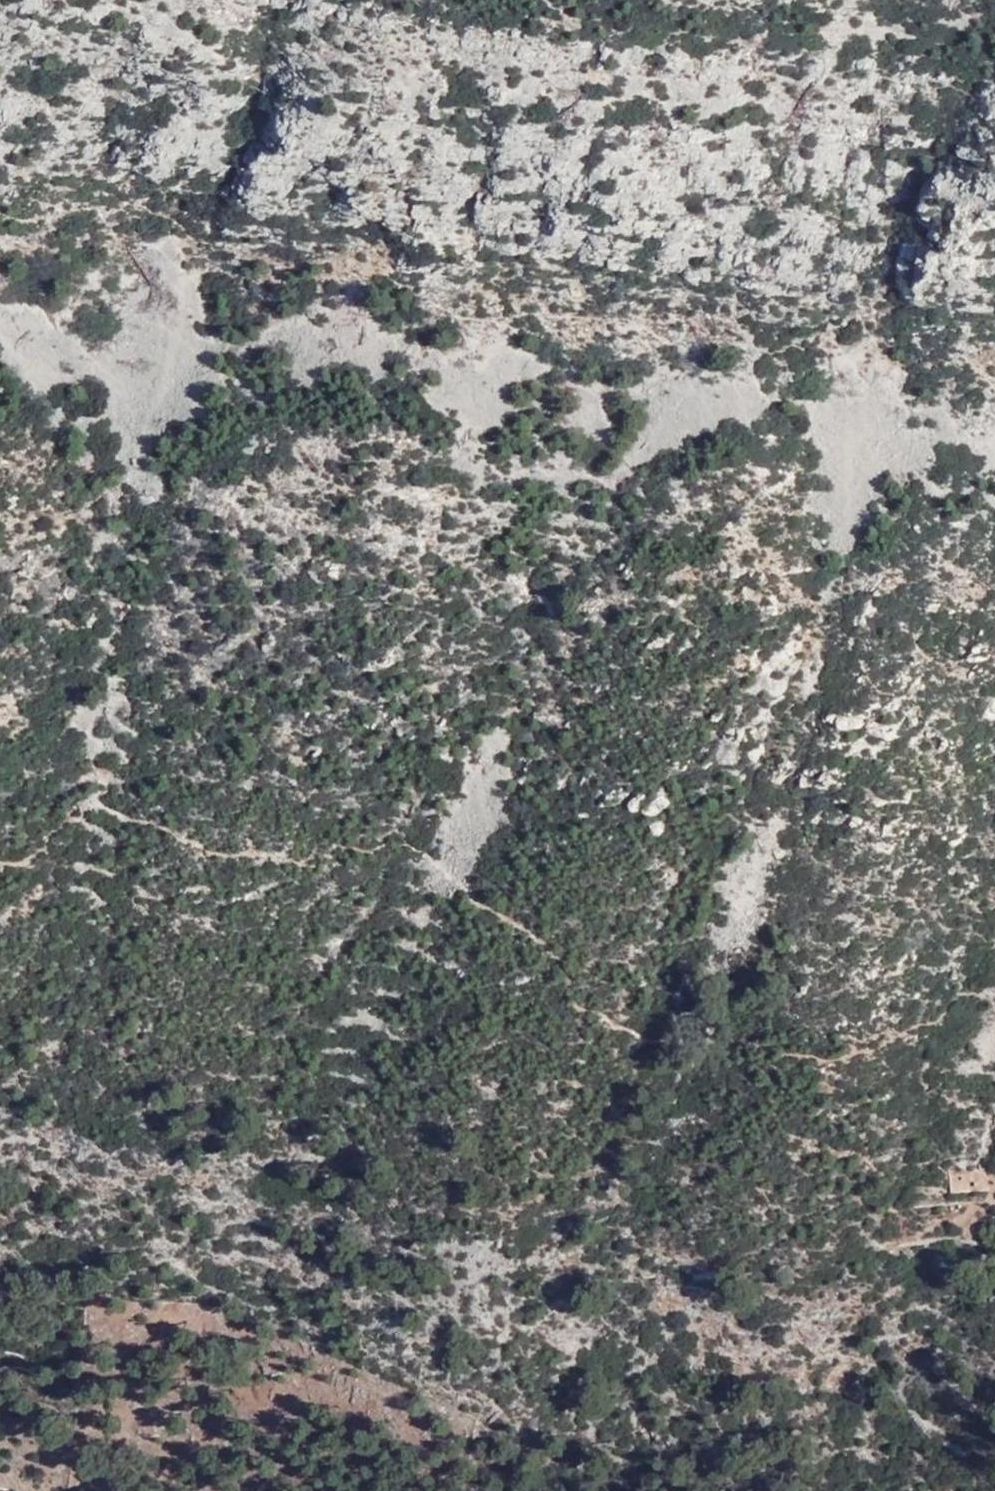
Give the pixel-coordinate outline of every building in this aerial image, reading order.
[(962,1167),(962,1192),(994,1193),(994,1166),(962,1167)]
